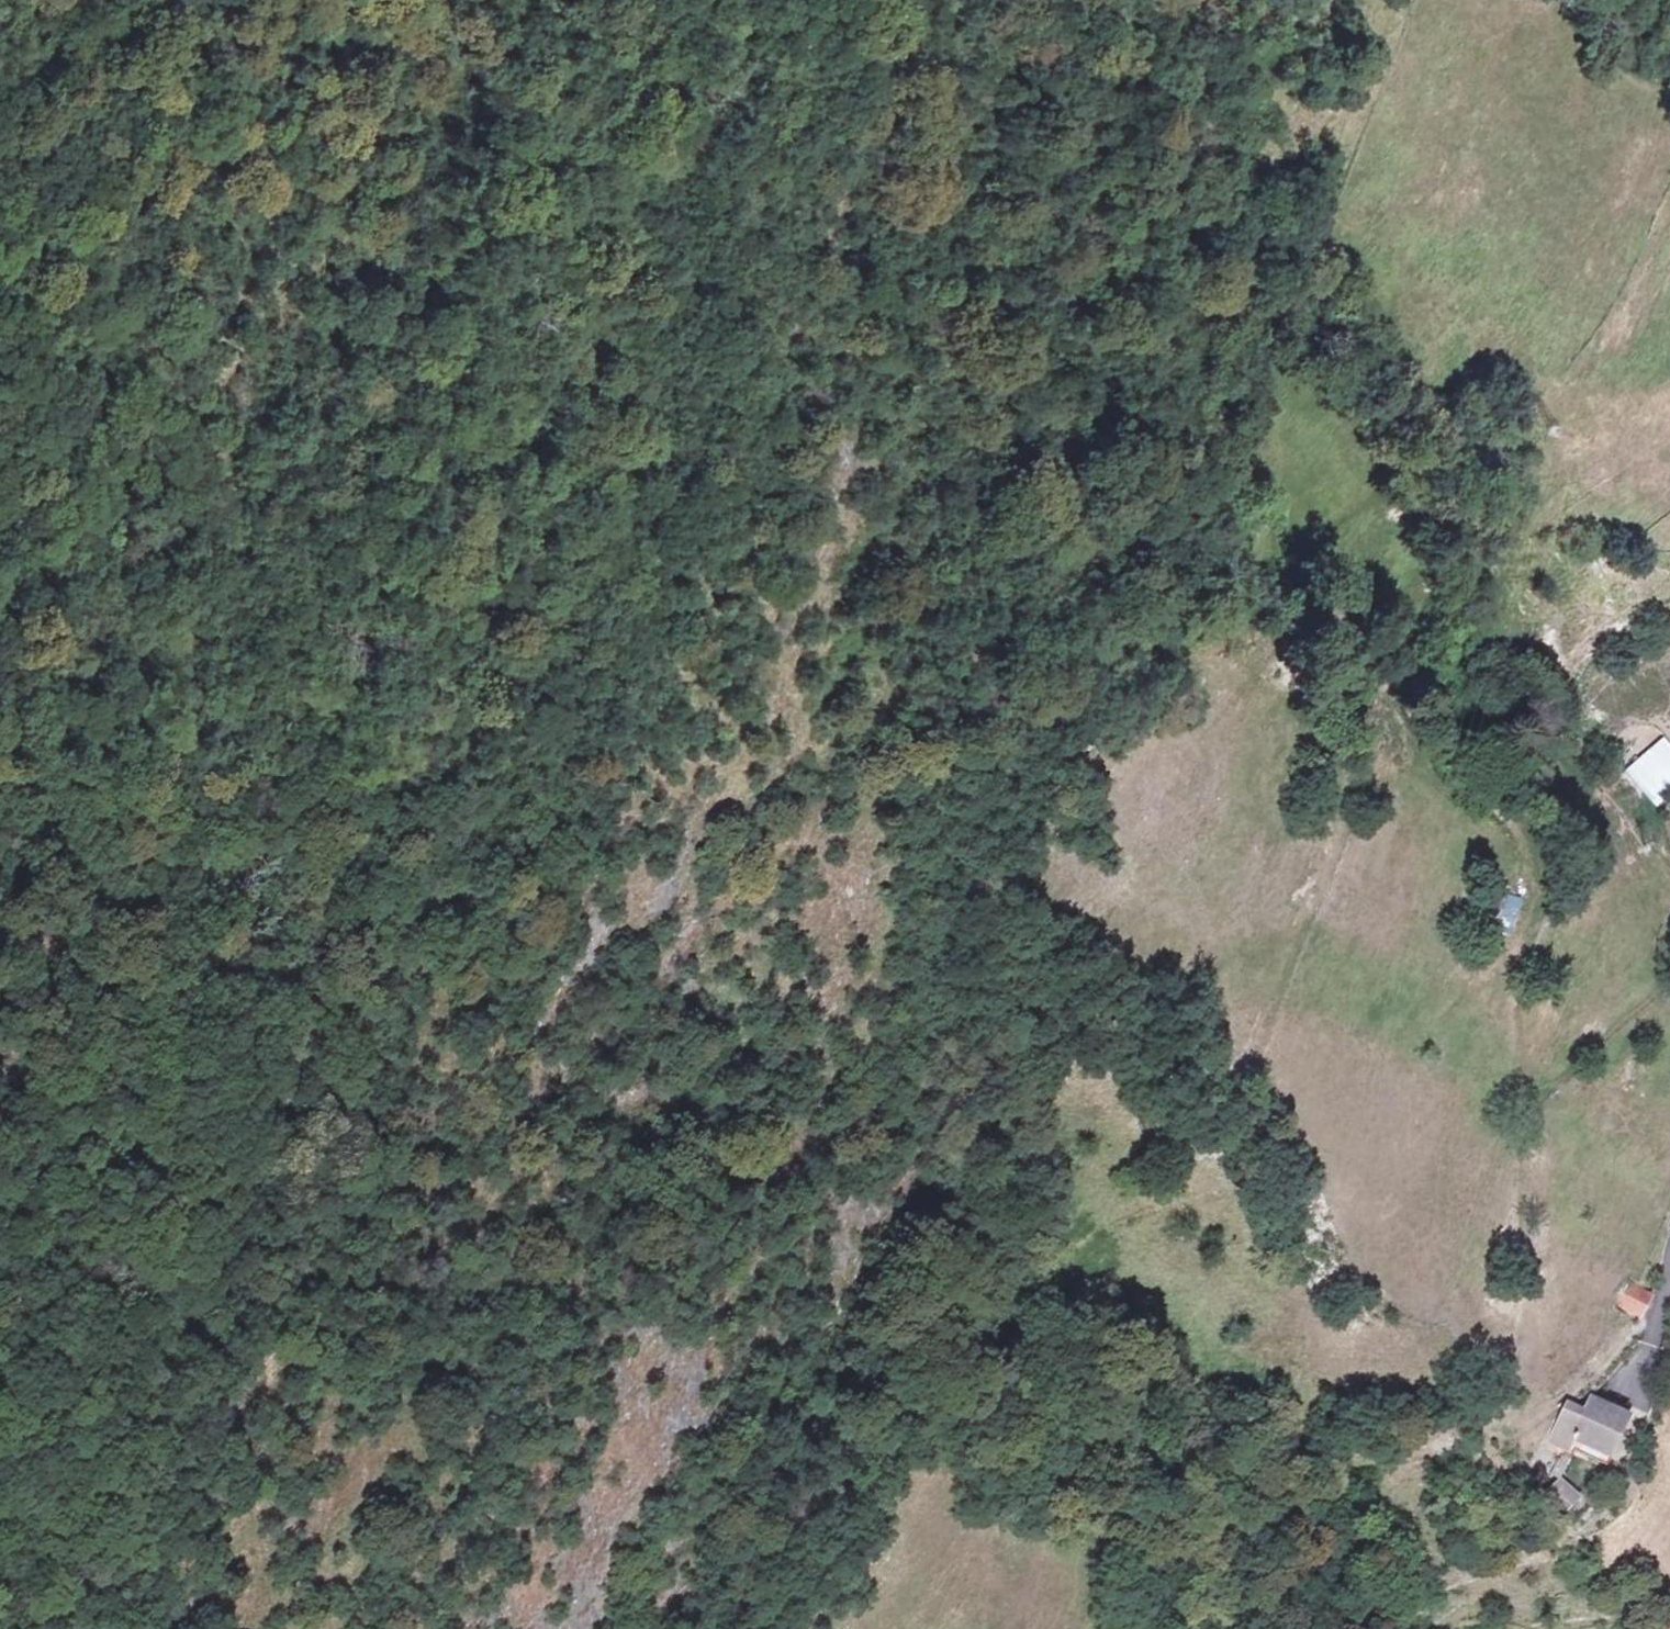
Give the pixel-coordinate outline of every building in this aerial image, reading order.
[(1633,764),(1660,796),(1669,787),(1669,732),(1633,764)] [(1496,893),(1487,923),(1511,930),(1519,899),(1496,893)] [(1613,1305),(1638,1320),(1653,1295),(1627,1280),(1613,1305)] [(1579,1389),(1564,1433),(1638,1458),(1659,1396),(1612,1380),(1606,1398),(1579,1389)] [(1561,1477),(1547,1488),(1566,1513),(1580,1502),(1561,1477)]
